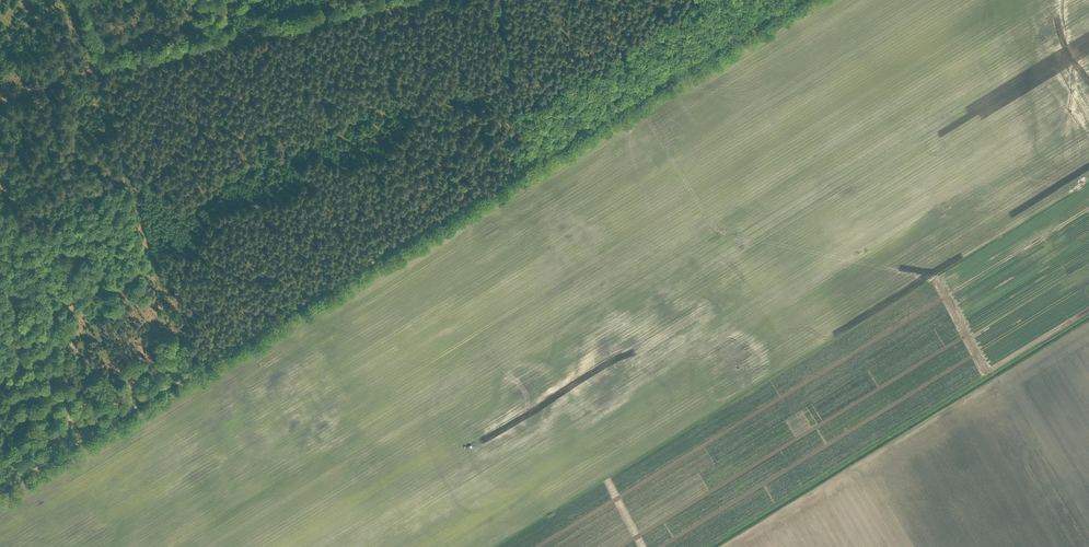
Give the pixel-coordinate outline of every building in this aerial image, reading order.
[(701,545),(726,532),(722,526),(698,539),(701,545)]
